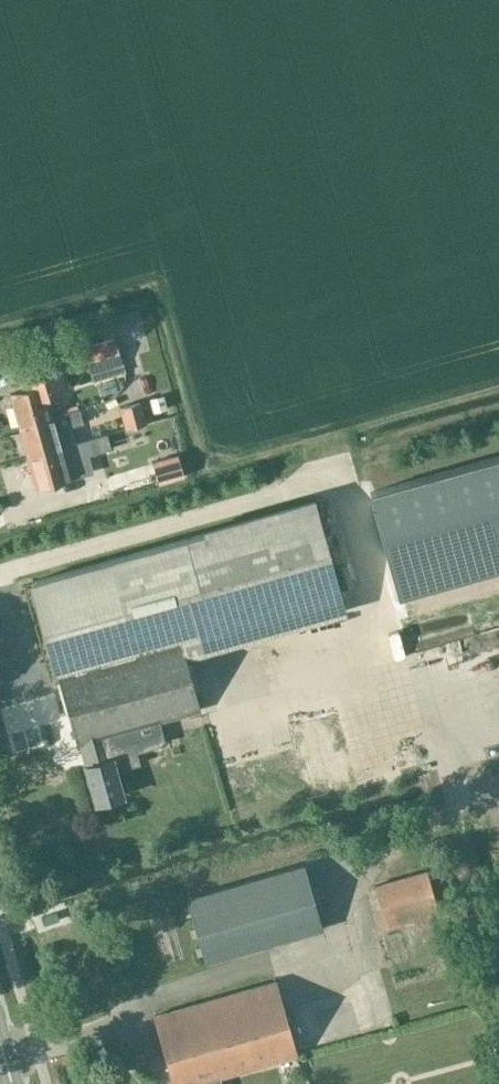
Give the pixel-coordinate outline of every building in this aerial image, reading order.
[(85,347),(91,368),(121,360),(115,339),(85,347)] [(17,424),(50,415),(45,394),(66,388),(56,354),(18,364),(25,388),(8,392),(17,424)] [(139,400),(119,406),(125,427),(145,422),(139,400)] [(69,426),(82,422),(78,407),(50,415),(17,424),(26,456),(74,442),(69,426)] [(35,487),(68,478),(68,477),(67,477),(62,457),(75,454),(76,458),(95,452),(91,437),(74,442),(26,456),(35,487)] [(366,490),(395,594),(498,565),(498,452),(366,490)] [(198,709),(183,657),(345,612),(313,496),(201,527),(202,532),(32,579),(56,669),(77,743),(82,742),(88,762),(83,764),(94,803),(122,795),(111,756),(107,757),(101,736),(198,709)] [(311,892),(302,862),(184,895),(203,963),(322,929),(315,905),(327,902),(323,889),(311,892)] [(386,927),(438,912),(426,870),(373,885),(386,927)] [(295,1054),(274,980),(153,1014),(173,1083),(221,1083),(219,1076),(295,1054)]
